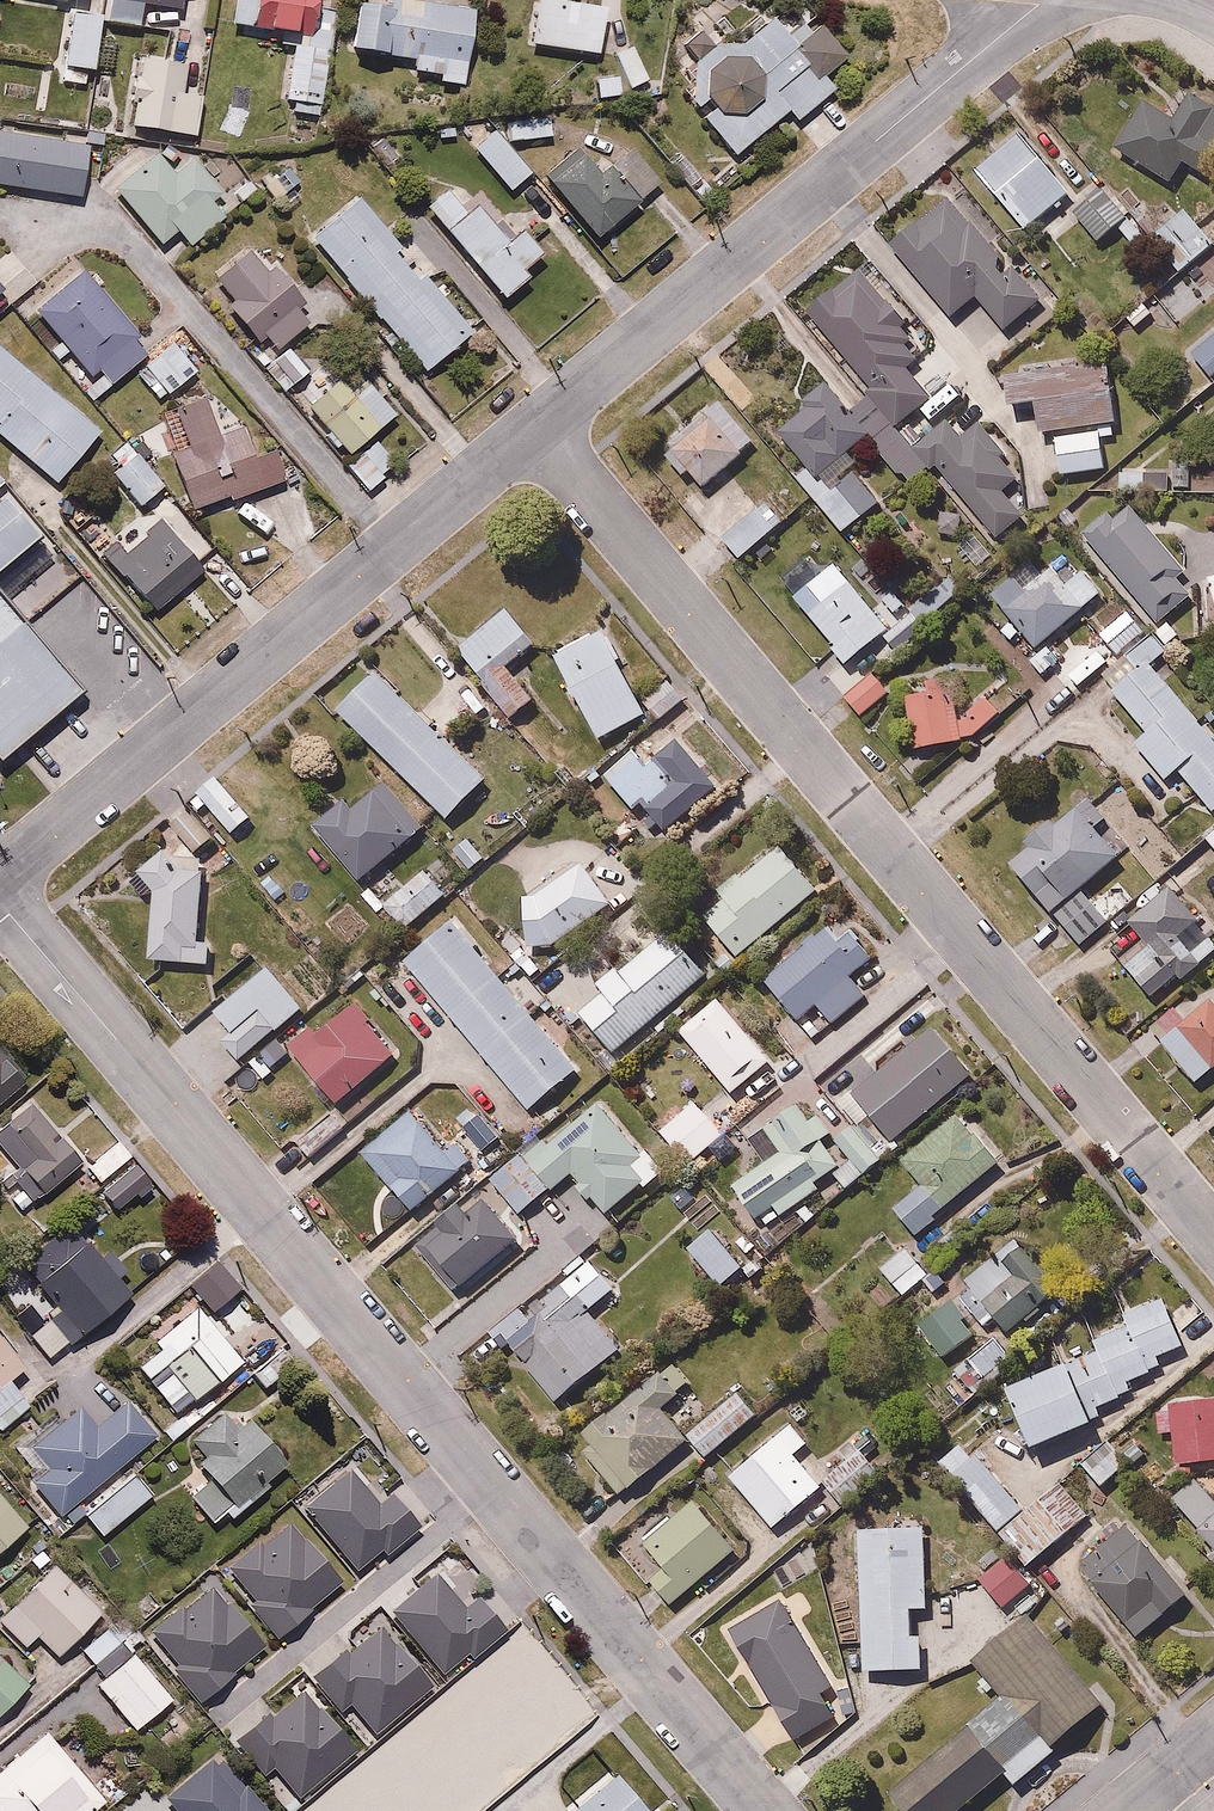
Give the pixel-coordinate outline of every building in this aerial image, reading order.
[(108,19),(140,22),(142,1),(181,6),(182,0),(110,0),(108,19)] [(226,18),(297,27),(286,114),(320,118),(336,0),(229,0),(226,18)] [(437,0),(357,0),(351,46),(412,54),(410,69),(438,72),(437,80),(465,84),(475,5),(437,0)] [(596,0),(532,0),(526,42),(597,53),(605,1),(596,0)] [(95,67),(100,11),(72,9),(67,64),(95,67)] [(702,111),(733,150),(788,107),(798,119),(838,88),(825,72),(846,55),(820,21),(814,26),(807,16),(790,29),(776,11),(739,41),(720,37),(687,64),(682,83),(695,102),(703,96),(710,104),(702,111)] [(634,38),(614,49),(635,87),(655,76),(634,38)] [(138,89),(131,122),(197,135),(204,98),(182,93),(188,62),(135,52),(128,87),(138,89)] [(1213,180),(1213,97),(1199,86),(1174,120),(1146,99),(1116,140),(1173,181),(1187,162),(1213,181),(1213,180)] [(552,108),(505,109),(506,134),(553,132),(552,108)] [(0,124),(0,185),(87,201),(97,141),(0,124)] [(480,125),(471,133),(479,142),(472,148),(509,190),(533,169),(496,127),(488,134),(480,125)] [(1074,188),(1017,125),(973,164),(1029,227),(1074,188)] [(131,173),(115,185),(161,240),(176,228),(188,244),(235,209),(193,153),(173,168),(160,151),(153,157),(144,145),(122,161),(131,173)] [(602,168),(584,147),(549,177),(598,234),(661,180),(634,148),(616,164),(612,159),(602,168)] [(426,201),(503,297),(531,275),(527,269),(545,255),(513,213),(498,225),(467,183),(453,194),(447,185),(426,201)] [(1097,239),(1127,212),(1101,184),(1071,211),(1097,239)] [(975,296),(1005,333),(1044,297),(1014,264),(1002,275),(1000,250),(949,195),(929,195),(902,217),(897,241),(906,252),(900,257),(953,316),(975,296)] [(471,328),(430,280),(441,270),(413,238),(402,248),(357,196),(309,237),(423,370),(471,328)] [(1204,244),(1212,237),(1181,203),(1151,231),(1187,269),(1204,253),(1185,233),(1190,229),(1204,244)] [(227,308),(255,337),(244,347),(284,389),(305,369),(282,344),(307,321),(293,305),(302,297),(270,263),(265,268),(245,246),(215,274),(237,299),(227,308)] [(790,303),(895,425),(933,392),(914,369),(930,355),(909,331),(913,327),(896,308),(902,303),(854,248),(790,303)] [(101,366),(113,382),(151,352),(85,270),(39,306),(92,373),(101,366)] [(1189,350),(1209,376),(1213,371),(1213,331),(1189,350)] [(173,339),(138,368),(163,398),(198,369),(173,339)] [(57,479),(99,429),(0,347),(0,432),(57,479)] [(1041,433),(1054,433),(1058,471),(1107,466),(1104,437),(1119,435),(1111,363),(1081,367),(1079,351),(1009,359),(1014,401),(1037,399),(1041,433)] [(374,434),(397,415),(367,374),(352,386),(343,374),(310,399),(354,456),(346,462),(368,491),(390,475),(386,470),(396,462),(374,434)] [(770,423),(807,466),(797,475),(845,531),(880,500),(852,467),(859,461),(849,450),(870,432),(823,378),(770,423)] [(919,408),(930,421),(955,400),(945,387),(919,408)] [(173,450),(189,506),(282,482),(273,447),(254,452),(248,425),(220,432),(210,395),(169,405),(180,448),(173,450)] [(692,468),(708,485),(754,443),(716,402),(664,449),(686,474),(692,468)] [(947,418),(912,446),(991,543),(1027,515),(1006,489),(1017,480),(998,457),(1004,452),(979,421),(961,435),(947,418)] [(139,505),(166,481),(133,444),(106,468),(139,505)] [(1174,474),(1120,471),(1119,488),(1192,491),(1193,460),(1174,459),(1174,474)] [(766,497),(724,536),(742,556),(785,518),(766,497)] [(23,530),(0,503),(0,549),(23,530)] [(1184,566),(1130,509),(1120,518),(1111,508),(1078,539),(1156,622),(1188,591),(1174,575),(1184,566)] [(166,514),(109,562),(153,615),(210,568),(166,514)] [(839,648),(833,653),(845,667),(891,627),(834,561),(794,595),(839,648)] [(1100,636),(1081,611),(1102,595),(1082,569),(1067,581),(1053,564),(1002,605),(1036,647),(1070,620),(1088,644),(1100,636)] [(1203,574),(1213,615),(1213,571),(1203,574)] [(485,685),(511,719),(537,696),(509,664),(537,640),(508,607),(460,648),(489,681),(485,685)] [(1145,632),(1126,609),(1100,630),(1119,653),(1145,632)] [(58,685),(0,617),(0,735),(58,685)] [(1138,667),(1110,691),(1145,732),(1134,741),(1169,782),(1180,772),(1213,811),(1213,736),(1152,664),(1186,634),(1171,617),(1127,654),(1138,667)] [(598,737),(646,711),(601,627),(553,653),(598,737)] [(870,666),(842,694),(862,714),(890,687),(870,666)] [(376,669),(337,706),(444,820),(483,783),(376,669)] [(655,712),(638,728),(656,748),(673,732),(677,735),(703,711),(671,676),(645,701),(655,712)] [(983,693),(970,706),(969,717),(959,718),(954,687),(944,688),(943,677),(927,679),(928,690),(910,693),(917,746),(962,740),(982,729),(1003,711),(983,693)] [(644,802),(666,829),(717,786),(678,741),(652,763),(637,746),(605,773),(636,809),(644,802)] [(221,776),(201,792),(236,835),(256,819),(221,776)] [(309,820),(357,881),(425,824),(388,779),(353,808),(341,793),(309,820)] [(1053,814),(1023,840),(1026,844),(1009,859),(1080,943),(1110,917),(1085,888),(1124,855),(1103,830),(1112,823),(1090,797),(1060,822),(1053,814)] [(187,806),(170,820),(199,855),(216,840),(187,806)] [(1205,835),(1213,847),(1213,828),(1205,835)] [(202,939),(206,863),(181,848),(179,836),(166,836),(167,849),(140,870),(154,886),(148,958),(215,961),(216,939),(202,939)] [(779,838),(718,888),(725,897),(704,914),(737,953),(818,886),(779,838)] [(528,935),(569,935),(613,901),(581,860),(537,894),(525,894),(528,935)] [(447,890),(425,866),(383,904),(405,928),(447,890)] [(1129,918),(1145,936),(1122,956),(1153,993),(1178,971),(1184,977),(1213,952),(1213,934),(1213,933),(1213,932),(1213,922),(1185,889),(1181,892),(1172,882),(1159,893),(1155,889),(1141,901),(1145,905),(1129,918)] [(453,912),(402,955),(532,1109),(583,1066),(453,912)] [(817,1003),(834,1025),(868,996),(850,975),(877,953),(854,925),(839,937),(827,923),(763,976),(799,1018),(817,1003)] [(621,971),(615,964),(593,983),(599,990),(578,1007),(616,1052),(707,974),(670,930),(621,971)] [(232,1029),(221,1038),(241,1062),(306,1005),(268,962),(214,1009),(232,1029)] [(721,993),(678,1027),(731,1094),(774,1060),(721,993)] [(1212,995),(1185,1017),(1177,1007),(1159,1022),(1167,1032),(1161,1037),(1196,1080),(1213,1065),(1213,997),(1212,995)] [(400,1047),(355,996),(319,1028),(312,1019),(285,1043),(337,1102),(400,1047)] [(971,1073),(928,1021),(850,1086),(894,1138),(971,1073)] [(24,1076),(0,1050),(0,1098),(24,1076)] [(652,1151),(596,1088),(491,1179),(524,1216),(573,1173),(582,1183),(578,1186),(590,1199),(593,1196),(608,1214),(649,1178),(637,1164),(652,1151)] [(742,1115),(721,1091),(681,1124),(669,1109),(654,1121),(688,1161),(742,1115)] [(848,1189),(898,1153),(885,1134),(879,1139),(863,1116),(835,1136),(840,1143),(832,1149),(825,1139),(833,1133),(818,1112),(810,1118),(792,1094),(758,1118),(778,1147),(730,1182),(757,1218),(776,1205),(782,1214),(823,1185),(818,1178),(833,1168),(848,1189)] [(0,1120),(0,1142),(14,1160),(0,1171),(0,1181),(22,1209),(82,1163),(29,1095),(0,1120)] [(360,1148),(411,1207),(471,1158),(454,1138),(447,1144),(414,1104),(360,1148)] [(914,1187),(894,1203),(919,1234),(939,1218),(935,1212),(999,1161),(957,1108),(892,1159),(914,1187)] [(320,1119),(297,1137),(312,1152),(345,1125),(332,1109),(320,1119)] [(420,1248),(441,1272),(448,1265),(463,1282),(520,1234),(484,1193),(464,1210),(459,1204),(436,1223),(442,1229),(420,1248)] [(743,1261),(710,1224),(687,1244),(721,1281),(743,1261)] [(112,1245),(98,1256),(76,1230),(60,1243),(56,1238),(27,1262),(40,1278),(7,1306),(50,1358),(131,1290),(117,1274),(128,1265),(112,1245)] [(949,1355),(1052,1270),(1018,1230),(950,1287),(912,1242),(878,1270),(949,1355)] [(621,1345),(600,1320),(614,1307),(578,1269),(530,1310),(522,1301),(489,1329),(503,1346),(512,1339),(531,1361),(527,1365),(557,1400),(621,1345)] [(1073,1352),(1006,1383),(1031,1445),(1104,1415),(1099,1403),(1134,1389),(1130,1379),(1161,1367),(1157,1355),(1183,1344),(1164,1296),(1123,1312),(1128,1325),(1109,1333),(1112,1342),(1098,1348),(1101,1353),(1077,1363),(1073,1352)] [(54,1381),(0,1316),(0,1426),(54,1381)] [(195,1316),(136,1365),(179,1416),(238,1367),(195,1316)] [(688,1437),(661,1405),(691,1381),(675,1362),(660,1374),(658,1370),(610,1411),(607,1408),(582,1429),(592,1442),(584,1449),(621,1493),(688,1437)] [(738,1391),(689,1432),(709,1456),(758,1414),(738,1391)] [(1172,1432),(1173,1459),(1213,1458),(1213,1396),(1171,1398),(1171,1407),(1159,1407),(1160,1433),(1172,1432)] [(266,1475),(288,1456),(236,1397),(189,1438),(204,1456),(198,1461),(207,1471),(184,1491),(211,1524),(226,1511),(231,1517),(272,1482),(266,1475)] [(49,1466),(30,1482),(54,1513),(50,1517),(63,1532),(86,1513),(103,1534),(153,1493),(126,1460),(156,1436),(125,1398),(94,1425),(78,1404),(30,1444),(49,1466)] [(726,1475),(772,1528),(826,1483),(843,1502),(883,1468),(854,1435),(813,1471),(800,1455),(814,1444),(794,1420),(780,1432),(778,1430),(726,1475)] [(1112,1437),(1083,1460),(1101,1483),(1130,1460),(1112,1437)] [(958,1444),(939,1461),(1000,1524),(1018,1506),(958,1444)] [(388,1558),(417,1534),(418,1523),(392,1490),(380,1500),(353,1466),(305,1504),(356,1567),(380,1548),(388,1558)] [(1204,1475),(1176,1497),(1213,1546),(1213,1486),(1204,1475)] [(1062,1480),(1000,1530),(1029,1566),(1091,1516),(1062,1480)] [(28,1525),(0,1492),(0,1549),(28,1525)] [(738,1543),(698,1496),(675,1516),(671,1512),(643,1536),(672,1569),(656,1583),(671,1600),(738,1543)] [(264,1541),(259,1536),(225,1565),(249,1594),(243,1599),(272,1634),(343,1576),(293,1516),(264,1541)] [(927,1606),(925,1523),(858,1524),(863,1670),(923,1668),(921,1631),(914,1631),(913,1606),(927,1606)] [(1138,1633),(1185,1592),(1135,1535),(1088,1576),(1138,1633)] [(1008,1550),(979,1578),(1005,1605),(1034,1577),(1008,1550)] [(29,1650),(46,1667),(104,1608),(53,1558),(0,1612),(0,1622),(24,1645),(36,1633),(41,1637),(29,1650)] [(436,1570),(381,1610),(439,1680),(468,1656),(471,1659),(509,1628),(480,1593),(465,1605),(436,1570)] [(145,1634),(198,1698),(265,1643),(212,1579),(145,1634)] [(780,1598),(728,1628),(782,1719),(799,1709),(803,1715),(828,1700),(823,1691),(832,1686),(780,1598)] [(888,1786),(909,1810),(958,1810),(1005,1772),(1016,1784),(1060,1747),(1055,1742),(1108,1698),(1028,1604),(965,1656),(997,1694),(888,1786)] [(426,1693),(428,1676),(376,1612),(343,1638),(338,1632),(302,1661),(344,1714),(353,1707),(375,1734),(426,1693)] [(120,1726),(127,1720),(135,1730),(173,1698),(132,1650),(94,1682),(112,1702),(105,1708),(120,1726)] [(453,1720),(460,1730),(516,1686),(487,1650),(388,1727),(409,1754),(453,1720)] [(29,1682),(0,1652),(0,1711),(29,1682)] [(275,1769),(300,1799),(363,1747),(302,1685),(275,1709),(261,1694),(221,1730),(236,1746),(240,1744),(268,1774),(275,1769)] [(580,1698),(555,1724),(572,1740),(597,1714),(580,1698)] [(0,1766),(0,1810),(91,1810),(108,1797),(48,1726),(0,1766)] [(166,1792),(181,1810),(270,1810),(242,1779),(232,1788),(205,1757),(166,1792)] [(568,1810),(651,1810),(616,1770),(568,1810)]
